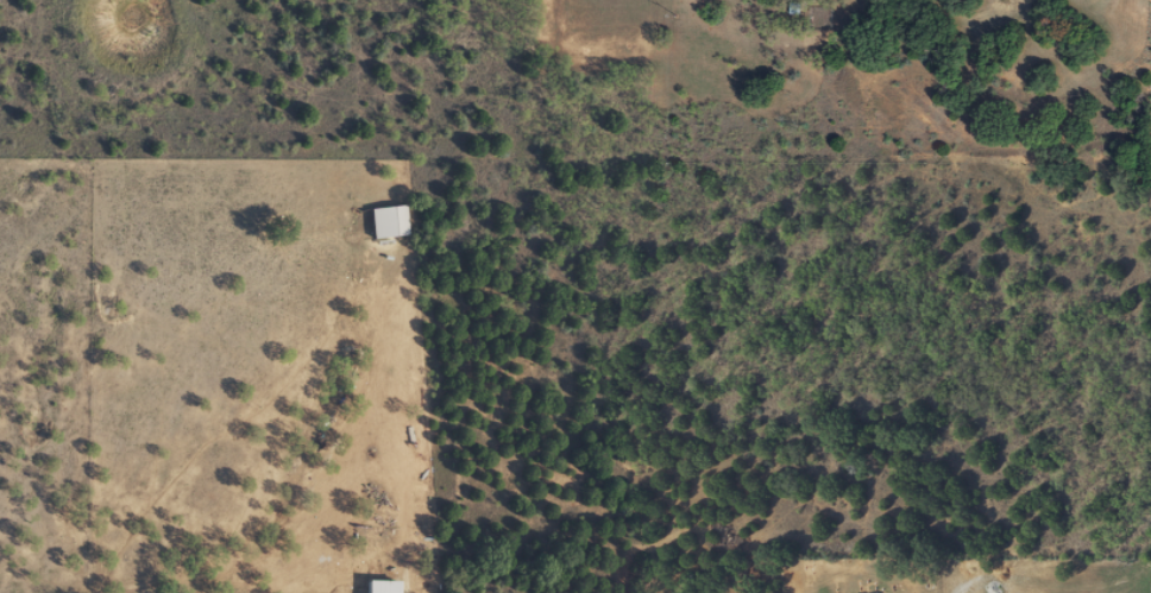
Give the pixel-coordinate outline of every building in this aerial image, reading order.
[(367,208),(368,238),(403,237),(402,207),(367,208)]
